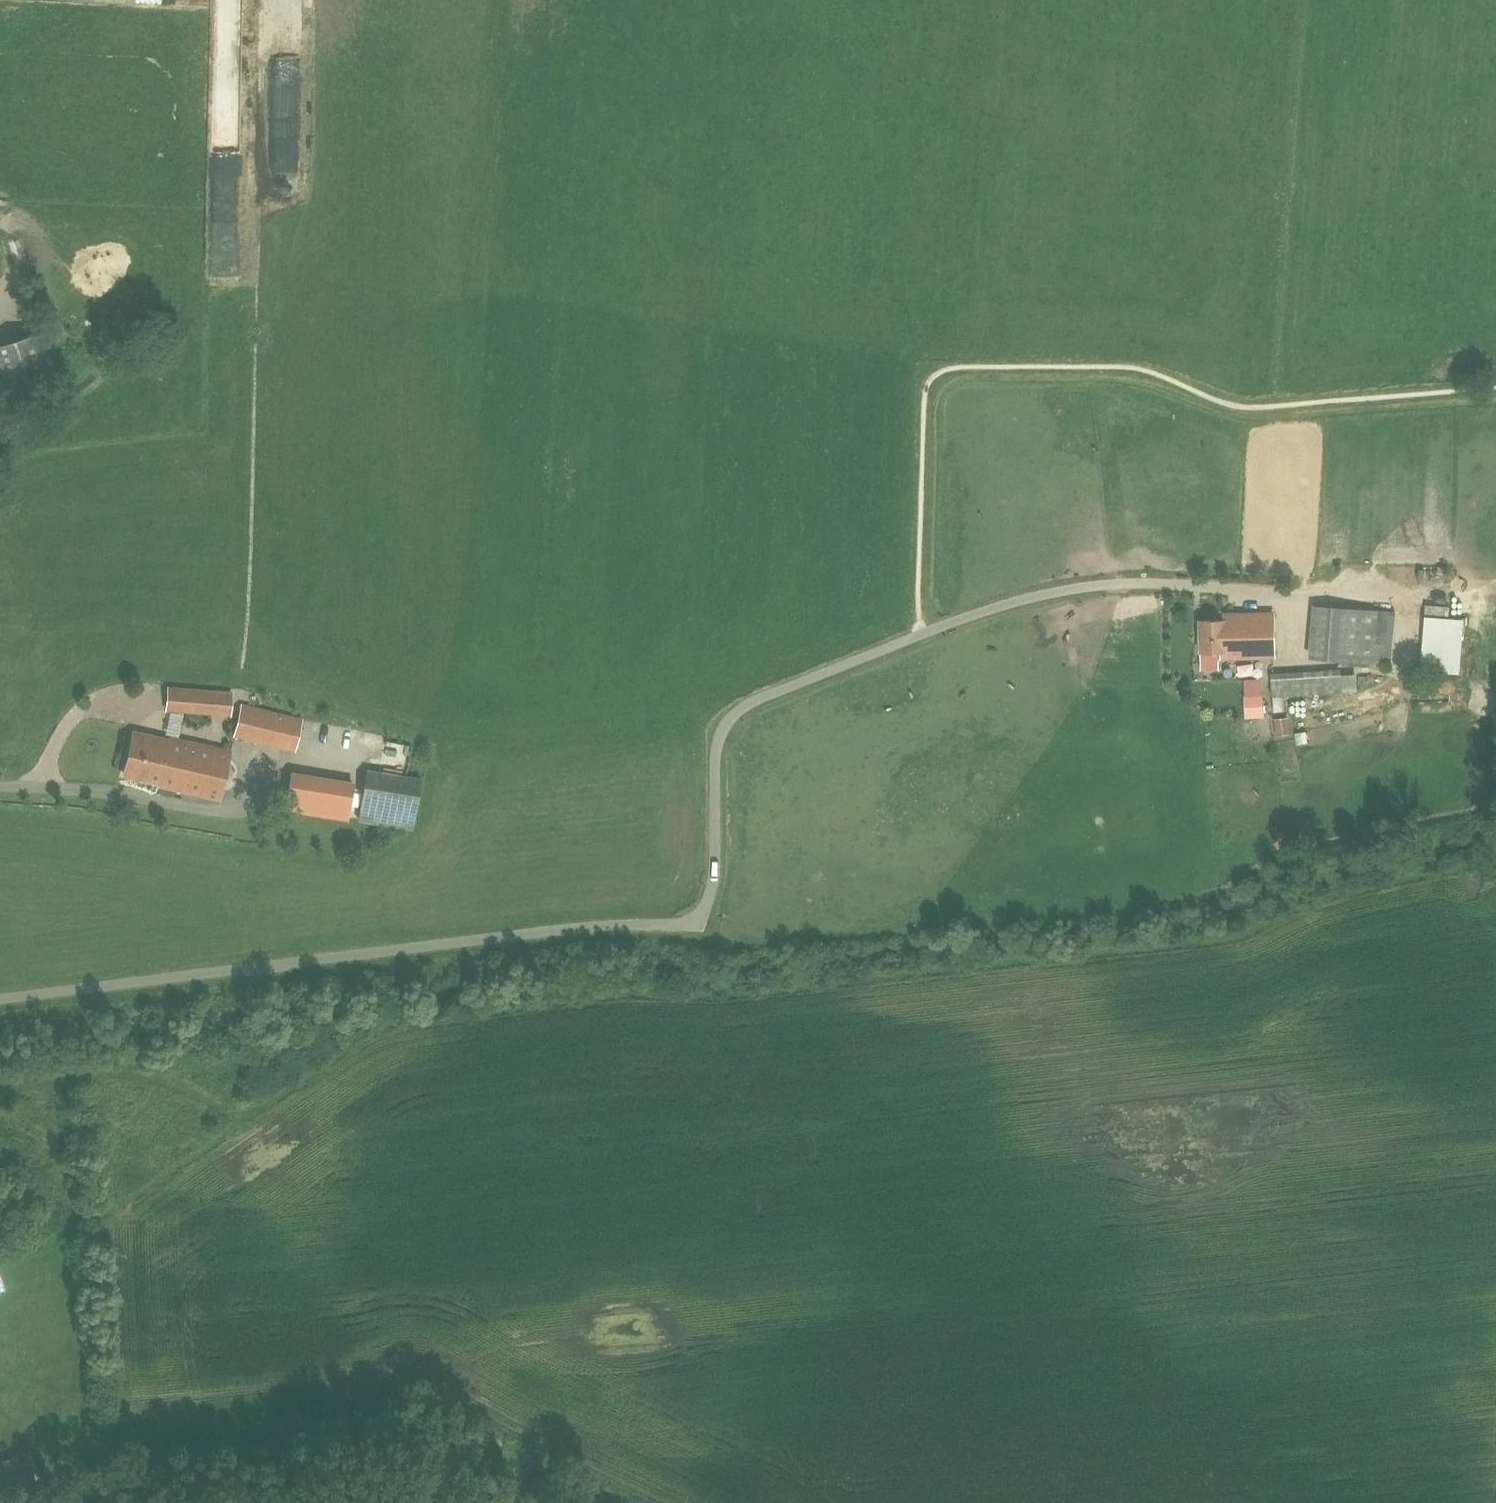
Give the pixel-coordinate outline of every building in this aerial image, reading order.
[(1380,609),(1312,604),(1308,658),(1390,664),(1393,636),(1378,634),(1380,609)] [(1231,655),(1271,656),(1270,614),(1226,613),(1226,618),(1200,618),(1201,670),(1219,670),(1219,650),(1231,650),(1231,655)] [(1302,694),(1341,693),(1341,675),(1341,669),(1270,673),(1272,696),(1273,701),(1287,701),(1287,695),(1302,694)] [(232,691),(166,686),(164,711),(230,716),(232,691)] [(302,718),(240,704),(233,737),(294,751),(302,718)] [(1290,733),(1288,717),(1274,719),(1276,735),(1290,733)] [(177,755),(181,740),(170,738),(169,742),(133,733),(123,774),(160,782),(163,769),(170,771),(173,754),(177,755)] [(163,769),(160,782),(159,786),(218,799),(229,751),(181,740),(177,755),(173,754),(170,771),(163,769)] [(412,828),(421,779),(367,769),(358,818),(412,828)] [(352,782),(291,772),(285,809),(346,818),(352,782)]
